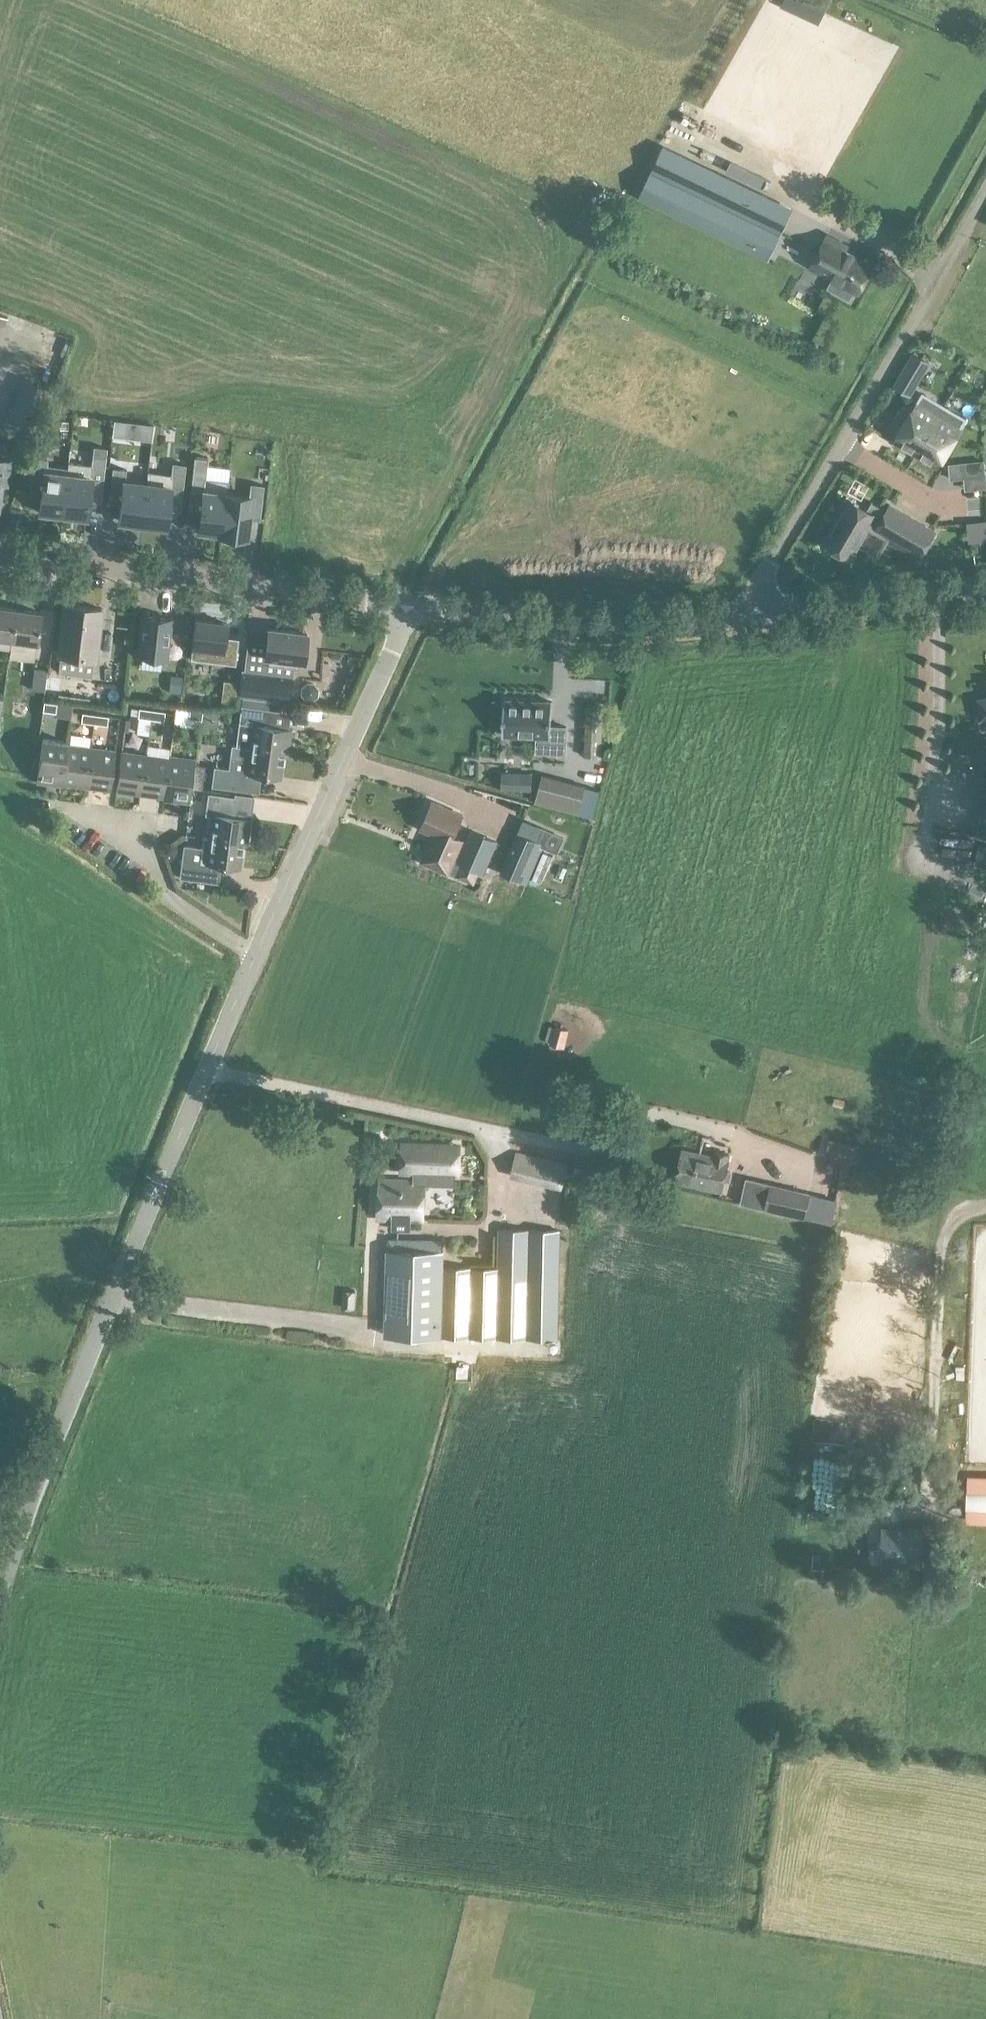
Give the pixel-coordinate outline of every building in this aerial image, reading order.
[(783,2),(818,21),(828,0),(784,0),(783,2)] [(749,251),(775,199),(664,145),(639,197),(749,251)] [(859,293),(874,267),(845,251),(848,247),(828,236),(811,266),(833,278),(828,287),(849,298),(853,290),(859,293)] [(33,424),(47,388),(25,380),(11,415),(33,424)] [(915,454),(944,405),(922,393),(917,401),(893,442),(915,454)] [(937,467),(961,426),(960,426),(965,418),(944,405),(915,454),(937,467)] [(116,421),(114,437),(154,442),(156,426),(116,421)] [(67,474),(63,513),(86,516),(88,499),(89,491),(101,492),(104,466),(107,447),(93,446),(91,463),(69,461),(68,468),(67,474)] [(33,456),(30,484),(42,485),(41,493),(39,510),(63,513),(67,474),(68,468),(46,465),(47,458),(33,456)] [(228,480),(204,477),(206,458),(194,456),(191,483),(203,484),(200,512),(198,529),(221,532),(222,532),(226,492),(228,480)] [(3,472),(2,477),(8,478),(10,461),(0,460),(0,472),(3,472)] [(147,482),(142,522),(166,525),(168,509),(169,500),(181,502),(184,475),(186,464),(172,462),(171,474),(148,471),(147,482)] [(964,463),(949,464),(950,478),(964,477),(965,477),(964,463)] [(121,494),(120,503),(118,520),(142,522),(147,482),(124,480),(125,468),(113,467),(109,493),(121,494)] [(248,509),(260,511),(263,484),(251,483),(250,494),(226,492),(222,532),(221,532),(245,535),(247,518),(248,509)] [(934,532),(890,506),(883,519),(848,499),(847,501),(845,499),(836,514),(838,516),(824,540),(852,557),(868,529),(875,533),(874,535),(878,537),(879,535),(918,558),(934,532)] [(60,652),(94,656),(95,657),(101,607),(64,603),(58,652),(60,652)] [(9,649),(10,638),(14,608),(0,606),(0,648),(9,649)] [(9,649),(8,657),(33,660),(35,641),(36,641),(40,611),(14,608),(10,638),(9,649)] [(166,658),(171,618),(143,615),(138,655),(166,658)] [(235,666),(238,638),(226,636),(228,623),(195,619),(190,661),(235,666)] [(266,638),(264,655),(262,671),(244,669),(242,669),(239,694),(291,701),(295,663),(299,663),(299,659),(303,660),(306,631),(268,626),(266,638)] [(93,662),(94,656),(60,652),(59,660),(58,671),(84,674),(86,661),(93,662)] [(34,668),(32,688),(45,690),(48,669),(34,668)] [(183,677),(172,676),(170,691),(181,692),(183,677)] [(319,689),(315,684),(307,683),(302,687),(301,694),(305,700),(313,701),(318,696),(319,689)] [(503,699),(503,734),(536,735),(536,748),(536,751),(538,751),(566,752),(567,725),(551,724),(552,700),(544,700),(541,700),(503,699)] [(43,701),(42,708),(55,710),(56,703),(43,701)] [(242,702),(236,745),(285,752),(289,752),(292,728),(289,727),(266,724),(269,706),(242,702)] [(586,702),(584,756),(594,756),(596,702),(586,702)] [(150,717),(152,708),(138,706),(137,715),(150,717)] [(165,710),(152,708),(150,717),(163,719),(165,710)] [(191,709),(189,717),(203,719),(204,710),(191,709)] [(94,721),(95,712),(82,710),(81,719),(94,721)] [(95,712),(94,721),(106,722),(108,713),(95,712)] [(85,726),(85,737),(98,737),(98,744),(111,745),(111,726),(85,726)] [(62,782),(67,743),(67,741),(43,738),(37,781),(61,784),(62,782)] [(67,743),(62,782),(85,786),(91,746),(67,743)] [(214,764),(212,784),(246,788),(248,772),(261,774),(281,777),(285,752),(236,745),(232,745),(231,752),(229,766),(214,764)] [(91,746),(85,786),(110,789),(115,750),(91,746)] [(140,794),(145,754),(121,751),(116,790),(140,794)] [(145,754),(140,794),(164,797),(169,757),(145,754)] [(170,755),(169,757),(164,797),(164,799),(189,802),(195,759),(170,755)] [(985,772),(977,814),(985,816),(985,765),(985,772)] [(577,813),(583,789),(583,788),(581,793),(542,783),(544,778),(543,778),(536,802),(577,813)] [(209,790),(206,811),(211,812),(208,836),(243,841),(247,841),(250,817),(233,815),(236,794),(209,790)] [(450,872),(462,844),(452,839),(462,815),(433,801),(421,828),(434,835),(423,860),(450,872)] [(568,838),(544,828),(527,821),(521,836),(518,834),(501,872),(528,884),(528,883),(544,848),(561,855),(568,838)] [(499,840),(470,827),(462,844),(450,872),(474,883),(480,870),(484,872),(499,840)] [(184,844),(180,875),(211,879),(213,862),(222,864),(239,866),(243,841),(208,836),(203,835),(202,847),(184,844)] [(553,1024),(553,1026),(548,1025),(544,1040),(549,1041),(549,1042),(563,1046),(567,1028),(553,1024)] [(829,1139),(823,1156),(849,1164),(854,1148),(829,1139)] [(400,1144),(399,1172),(414,1173),(455,1174),(459,1174),(459,1145),(400,1144)] [(567,1160),(516,1149),(511,1173),(561,1185),(562,1185),(567,1160)] [(724,1179),(726,1170),(729,1154),(714,1151),(713,1156),(681,1150),(675,1181),(722,1191),(724,1179)] [(573,1174),(590,1177),(590,1169),(575,1166),(573,1174)] [(746,1177),(740,1203),(765,1209),(765,1208),(803,1217),(803,1218),(831,1225),(837,1199),(811,1193),(811,1192),(771,1183),(746,1177)] [(381,1179),(379,1218),(397,1219),(397,1229),(407,1230),(408,1220),(423,1220),(424,1186),(425,1181),(413,1180),(381,1179)] [(498,1228),(497,1267),(497,1338),(558,1339),(560,1229),(498,1228)] [(443,1238),(406,1238),(397,1238),(397,1249),(386,1249),(384,1335),(442,1337),(443,1336),(444,1337),(444,1266),(444,1250),(443,1250),(443,1238)] [(497,1267),(444,1266),(444,1337),(497,1338),(497,1267)] [(342,1287),(341,1309),(356,1310),(356,1305),(358,1305),(358,1294),(357,1294),(357,1288),(342,1287)] [(945,1467),(945,1479),(959,1479),(959,1467),(945,1467)] [(969,1477),(967,1516),(985,1517),(985,1478),(969,1477)] [(882,1528),(881,1565),(922,1567),(923,1529),(882,1528)]
